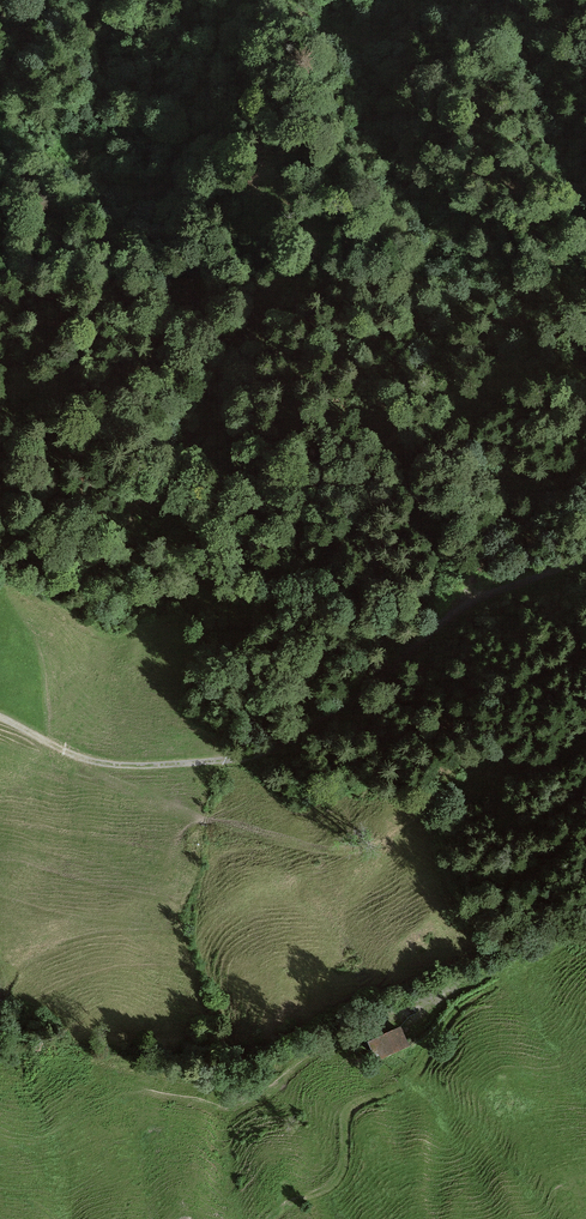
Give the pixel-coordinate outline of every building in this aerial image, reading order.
[(366,1042),(374,1059),(408,1044),(401,1027),(366,1042)]
